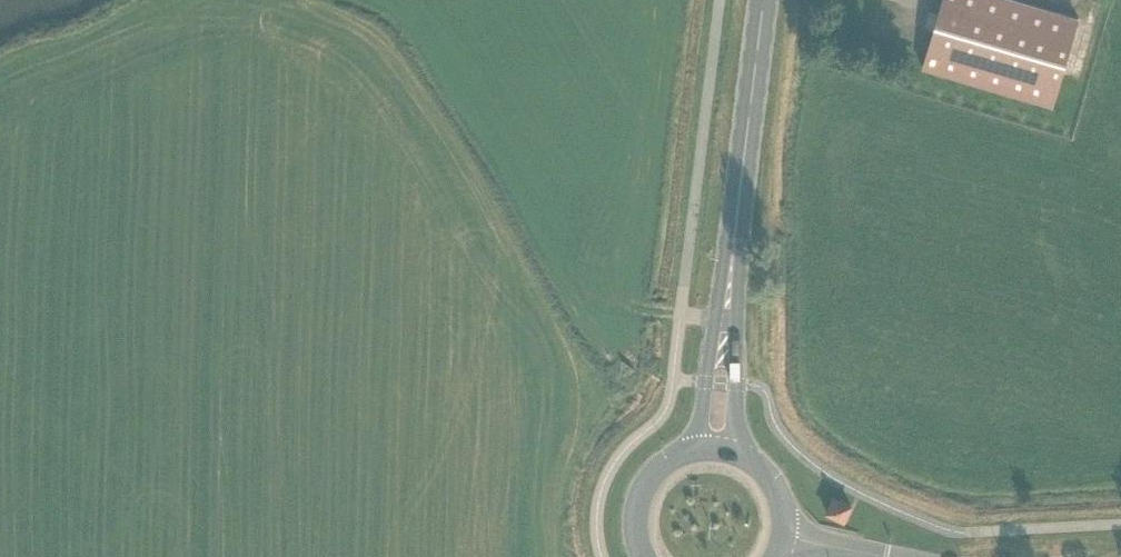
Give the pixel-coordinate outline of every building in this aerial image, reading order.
[(1053,106),(1079,19),(1015,0),(943,0),(923,68),(1053,106)] [(851,506),(833,498),(826,512),(844,521),(851,506)]
